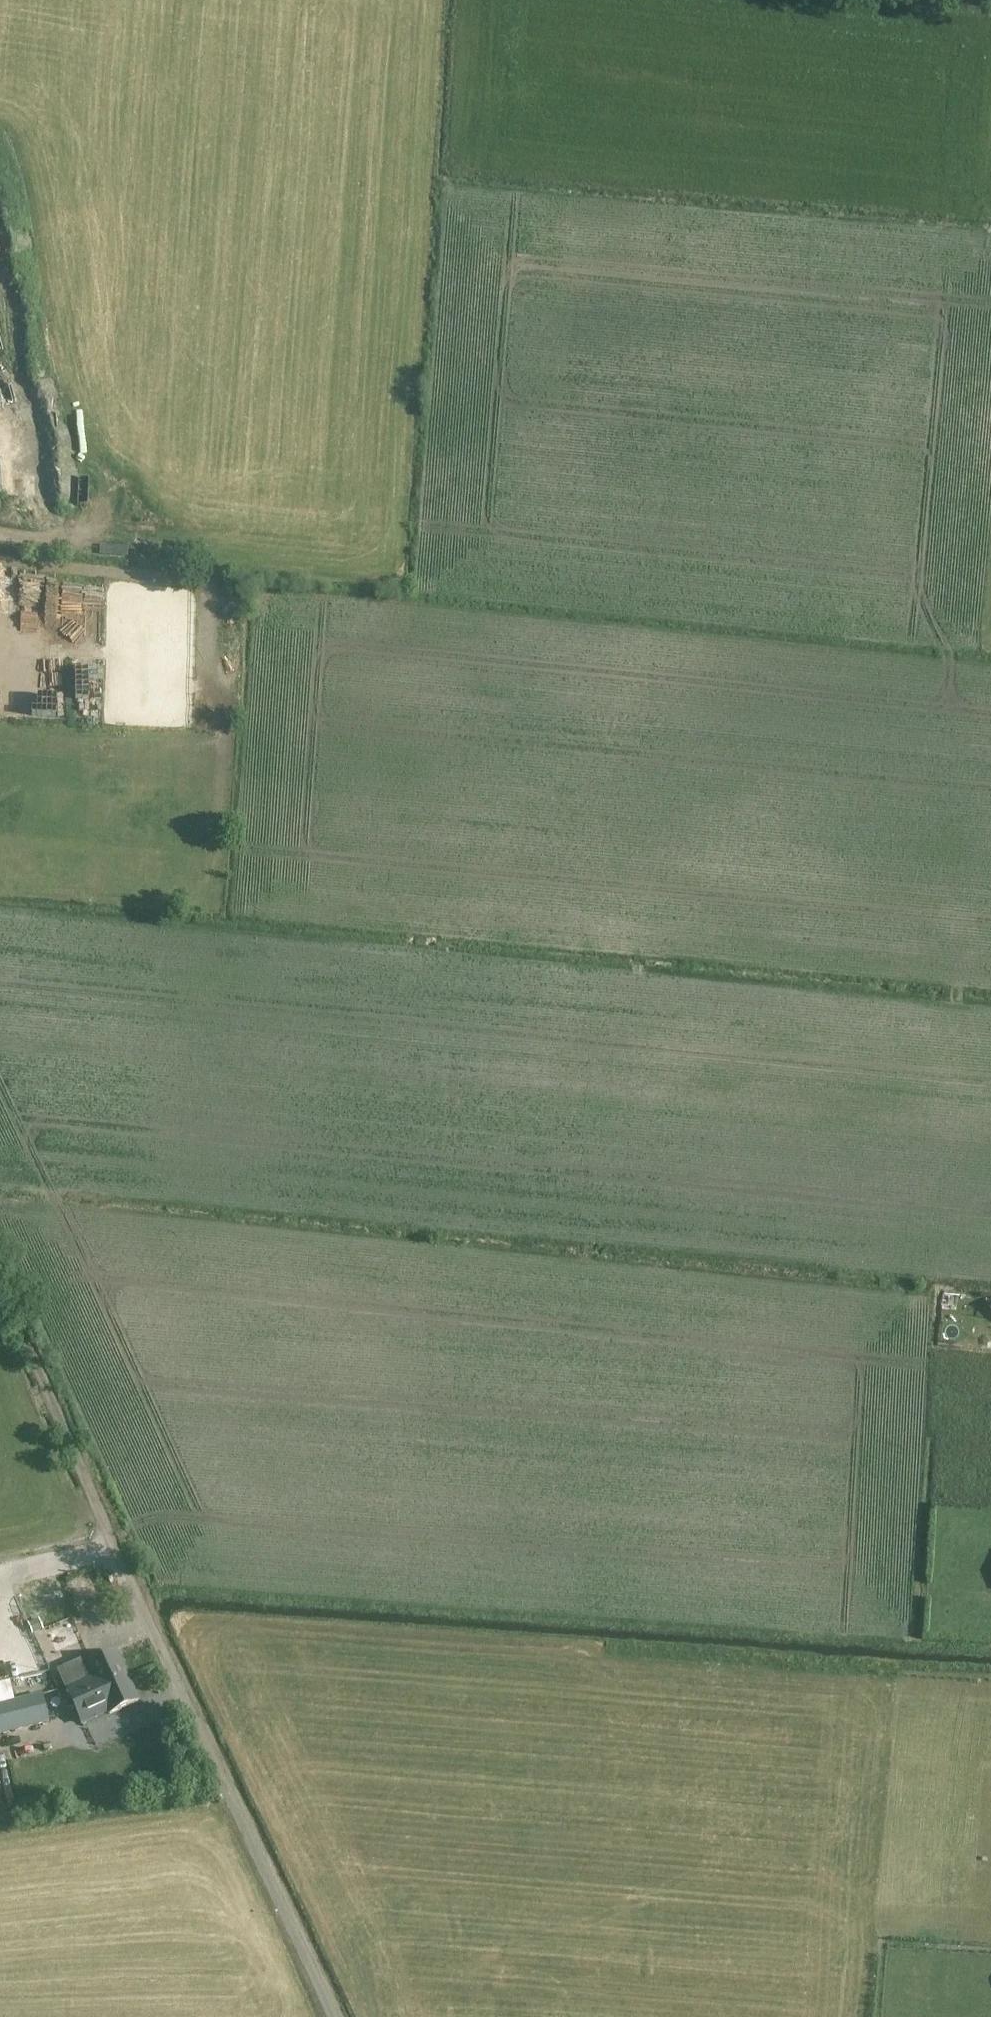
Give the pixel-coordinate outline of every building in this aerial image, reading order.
[(127,1678),(116,1653),(89,1666),(87,1662),(82,1660),(58,1671),(72,1702),(127,1678)] [(138,1702),(127,1678),(72,1702),(79,1716),(105,1704),(110,1715),(138,1702)] [(15,1702),(0,1706),(0,1736),(50,1723),(44,1694),(15,1702)]
